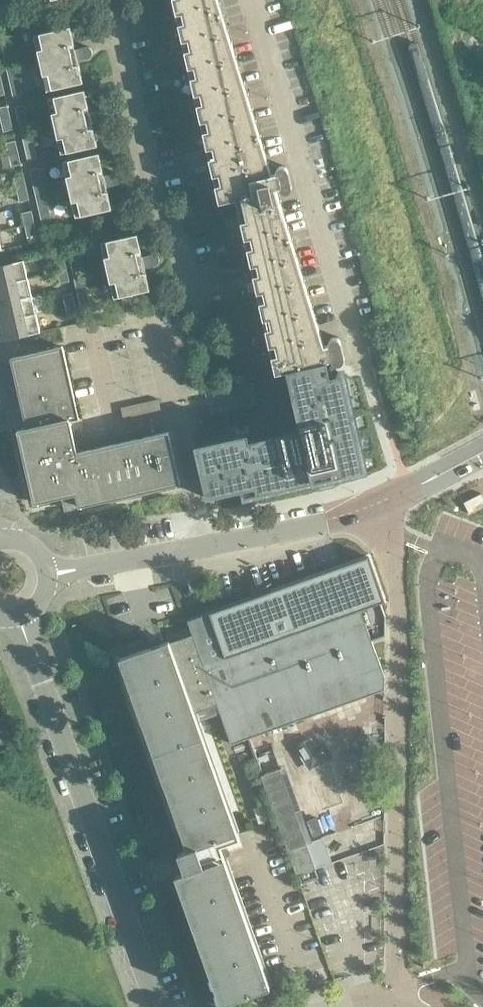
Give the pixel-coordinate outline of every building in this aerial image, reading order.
[(310,365),(271,189),(254,193),(210,0),(173,0),(178,20),(173,20),(175,28),(180,27),(184,47),(179,48),(181,55),(186,54),(190,74),(186,75),(187,82),(192,81),(196,101),(192,102),(193,109),(198,108),(202,127),(197,128),(199,136),(204,135),(208,154),(204,155),(205,163),(210,162),(214,182),(210,183),(211,190),(216,189),(219,203),(236,199),(246,243),(275,373),(286,371),(287,370),(310,365)] [(69,45),(74,44),(70,26),(34,34),(47,91),(83,83),(79,65),(74,67),(69,45)] [(2,52),(12,50),(10,41),(0,44),(2,52)] [(4,61),(14,59),(12,50),(2,52),(4,61)] [(471,54),(475,68),(482,67),(482,51),(471,54)] [(14,59),(4,61),(6,70),(16,68),(14,59)] [(8,79),(18,77),(16,68),(6,70),(8,79)] [(464,71),(457,73),(460,85),(468,82),(464,71)] [(10,88),(20,85),(18,77),(8,79),(10,88)] [(20,85),(10,88),(12,97),(22,95),(20,85)] [(84,90),(48,97),(51,108),(61,154),(97,146),(93,129),(87,130),(83,108),(88,107),(84,90)] [(477,92),(469,94),(473,105),(480,103),(477,92)] [(473,105),(476,117),(482,114),(482,113),(480,103),(473,105)] [(16,115),(26,113),(24,104),(14,106),(16,115)] [(9,118),(6,106),(0,107),(0,120),(9,118)] [(18,124),(28,122),(26,113),(16,115),(18,124)] [(0,120),(0,123),(2,131),(12,129),(9,118),(0,120)] [(28,122),(18,124),(21,134),(30,132),(28,122)] [(23,143),(32,140),(30,132),(21,134),(23,143)] [(8,155),(17,152),(14,140),(5,142),(8,155)] [(25,151),(34,149),(32,140),(23,143),(25,151)] [(34,149),(25,151),(27,160),(36,158),(34,149)] [(17,152),(8,155),(10,167),(20,165),(17,152)] [(103,171),(99,153),(63,161),(75,217),(111,209),(107,191),(102,193),(98,172),(103,171)] [(31,179),(41,177),(38,168),(29,170),(31,179)] [(15,191),(25,189),(22,177),(13,179),(15,191)] [(33,188),(43,186),(41,177),(31,179),(33,188)] [(43,186),(33,188),(35,197),(45,195),(43,186)] [(25,189),(15,191),(18,203),(28,201),(25,189)] [(37,206),(47,204),(45,195),(35,197),(37,206)] [(39,215),(49,212),(47,204),(37,206),(39,215)] [(49,212),(39,215),(41,224),(51,222),(49,212)] [(23,227),(33,224),(30,213),(21,215),(23,227)] [(33,224),(23,227),(26,238),(35,236),(33,224)] [(136,252),(141,251),(137,234),(102,242),(114,299),(150,290),(146,273),(141,274),(136,252)] [(70,260),(79,258),(77,249),(68,251),(70,260)] [(57,271),(67,269),(64,257),(54,259),(57,271)] [(72,269),(81,266),(79,258),(70,260),(72,269)] [(28,279),(24,260),(0,266),(0,285),(28,279)] [(81,266),(72,269),(74,278),(83,276),(81,266)] [(67,269),(57,271),(60,283),(69,281),(67,269)] [(76,287),(85,285),(83,276),(74,278),(76,287)] [(28,279),(0,285),(0,303),(32,296),(28,279)] [(78,295),(87,293),(85,285),(76,287),(78,295)] [(65,306),(74,304),(72,292),(62,294),(65,306)] [(87,293),(78,295),(80,305),(90,303),(87,293)] [(32,296),(0,303),(0,322),(36,314),(32,296)] [(74,304),(65,306),(67,318),(77,316),(74,304)] [(0,322),(0,339),(0,341),(40,332),(36,314),(0,322)] [(78,507),(179,484),(168,432),(76,452),(69,421),(79,419),(62,346),(10,358),(26,428),(17,430),(33,503),(75,494),(78,507)] [(287,370),(286,371),(300,430),(248,442),(247,435),(194,447),(206,498),(255,487),(257,494),(316,480),(313,465),(360,454),(342,374),(329,376),(326,362),(310,365),(287,370)] [(463,501),(469,513),(482,506),(482,498),(480,492),(463,501)] [(222,1003),(271,986),(270,984),(273,983),(228,859),(227,859),(226,857),(225,857),(219,839),(239,832),(238,830),(239,829),(197,712),(218,704),(232,743),(385,689),(385,676),(368,627),(385,621),(386,609),(367,557),(345,565),(345,564),(188,620),(193,634),(169,642),(169,640),(119,658),(120,661),(119,661),(186,849),(178,852),(185,872),(176,875),(177,878),(176,878),(220,1002),(221,1001),(222,1003)] [(261,776),(297,876),(316,869),(307,843),(280,769),(261,776)]
